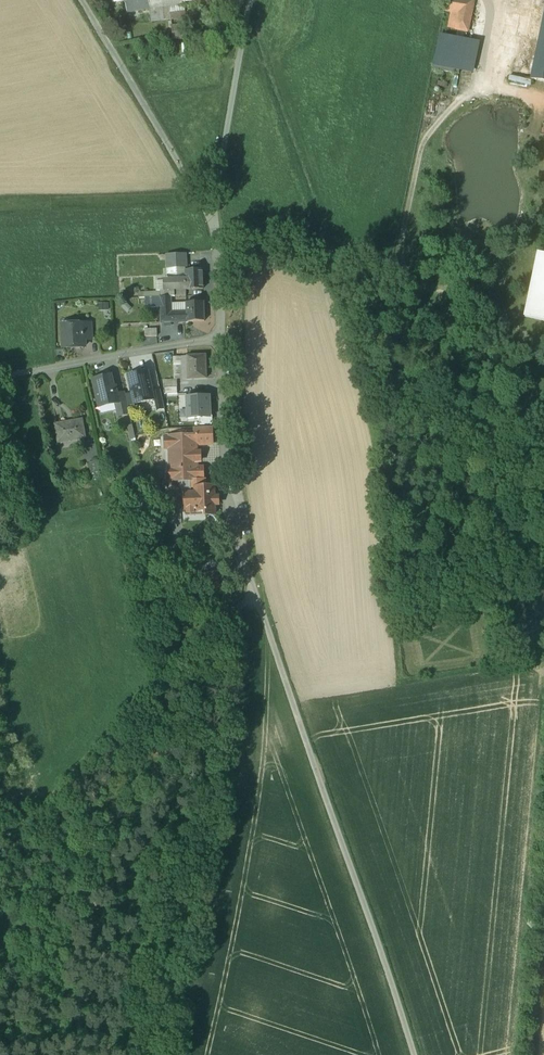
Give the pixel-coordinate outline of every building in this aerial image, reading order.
[(127,11),(149,8),(149,7),(170,5),(181,4),(185,4),(185,1),(184,0),(125,0),(127,11)] [(472,0),(446,0),(444,10),(452,11),(448,28),(468,31),(474,0),(472,0)] [(509,13),(520,15),(515,36),(524,38),(516,76),(531,79),(543,17),(543,0),(512,0),(509,13)] [(149,7),(149,8),(150,21),(171,19),(170,5),(149,7)] [(531,80),(543,82),(543,17),(531,79),(531,80)] [(174,41),(184,39),(182,24),(171,25),(174,41)] [(478,43),(441,37),(434,64),(474,71),(478,43)] [(538,253),(525,317),(543,321),(543,254),(538,253)] [(185,254),(167,254),(167,268),(185,267),(186,267),(185,254)] [(185,267),(167,268),(167,280),(185,279),(185,271),(185,270),(185,267)] [(185,270),(185,271),(185,279),(167,280),(163,280),(163,290),(174,290),(186,289),(203,289),(202,270),(185,270)] [(204,302),(186,302),(186,312),(171,312),(170,296),(164,297),(160,297),(161,307),(161,322),(204,321),(204,302)] [(160,297),(145,297),(145,308),(161,307),(160,297)] [(131,308),(126,302),(121,306),(126,312),(131,308)] [(83,324),(71,325),(71,329),(62,329),(63,348),(85,347),(84,339),(83,324)] [(91,324),(83,324),(84,339),(92,339),(91,324)] [(157,328),(145,329),(145,336),(157,336),(157,328)] [(205,355),(187,356),(188,379),(206,378),(205,355)] [(187,356),(173,357),(174,379),(177,379),(188,379),(187,356)] [(148,372),(128,376),(132,393),(134,404),(154,400),(152,393),(148,372)] [(110,377),(102,378),(101,377),(93,379),(99,404),(107,403),(107,405),(115,404),(119,403),(117,394),(115,386),(113,387),(110,377)] [(160,391),(152,393),(154,400),(157,410),(164,408),(160,391)] [(125,393),(117,394),(119,403),(115,404),(118,416),(130,414),(125,393)] [(132,393),(125,394),(128,405),(134,404),(132,393)] [(187,397),(188,418),(210,417),(209,396),(187,397)] [(81,420),(56,425),(59,442),(84,437),(81,420)] [(133,426),(127,427),(130,440),(135,439),(133,426)] [(211,427),(195,427),(195,435),(196,435),(197,445),(212,444),(211,427)] [(195,435),(166,436),(166,448),(169,448),(170,468),(168,468),(169,482),(181,479),(181,480),(190,479),(203,479),(202,466),(197,467),(197,445),(196,435),(195,435)] [(90,463),(91,474),(102,472),(100,462),(90,463)] [(203,479),(190,479),(190,488),(195,488),(204,487),(204,479),(203,479)] [(204,487),(195,488),(195,493),(196,512),(205,512),(205,515),(214,514),(214,498),(213,487),(204,487)] [(195,493),(185,494),(185,510),(188,512),(196,512),(195,493)] [(216,573),(203,576),(206,592),(219,589),(216,573)]
